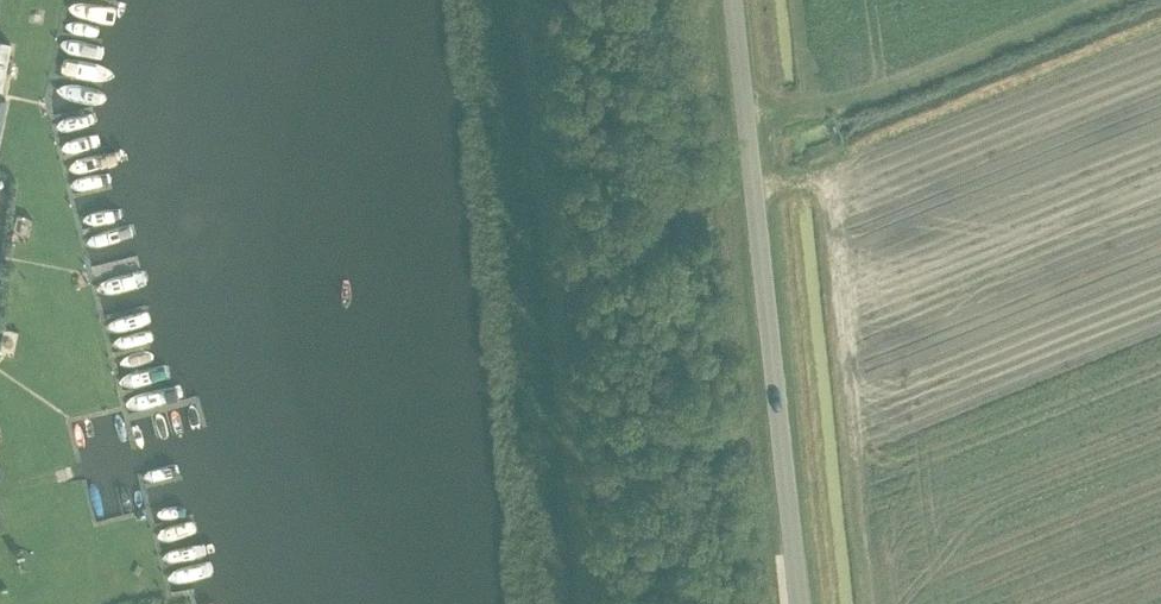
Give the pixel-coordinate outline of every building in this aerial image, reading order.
[(0,40),(0,89),(3,90),(12,43),(0,40)] [(2,350),(8,328),(0,326),(0,349),(2,350)]
